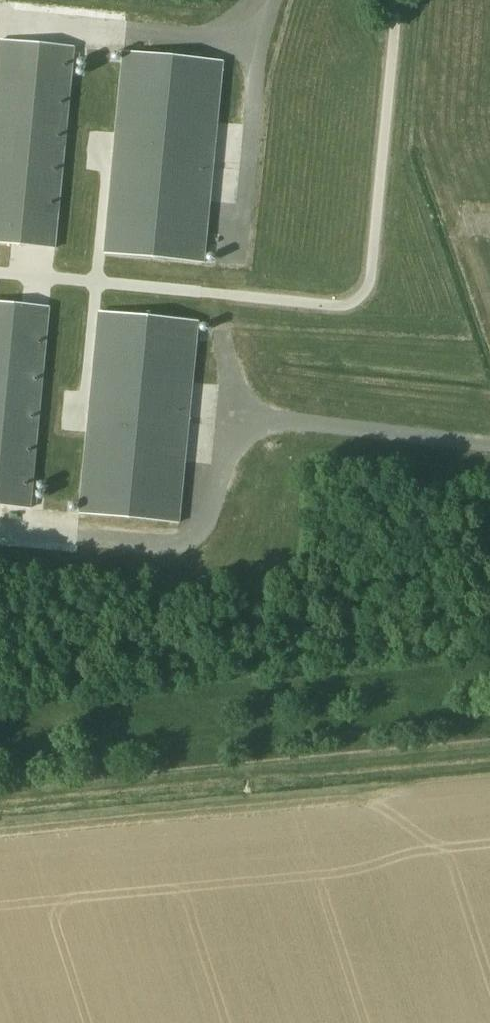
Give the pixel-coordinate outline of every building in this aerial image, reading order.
[(1,40),(0,48),(0,243),(54,248),(73,47),(1,40)] [(221,61),(125,52),(105,252),(202,261),(221,61)] [(0,302),(0,504),(30,507),(49,306),(0,302)] [(196,321),(99,311),(79,512),(177,521),(196,321)]
